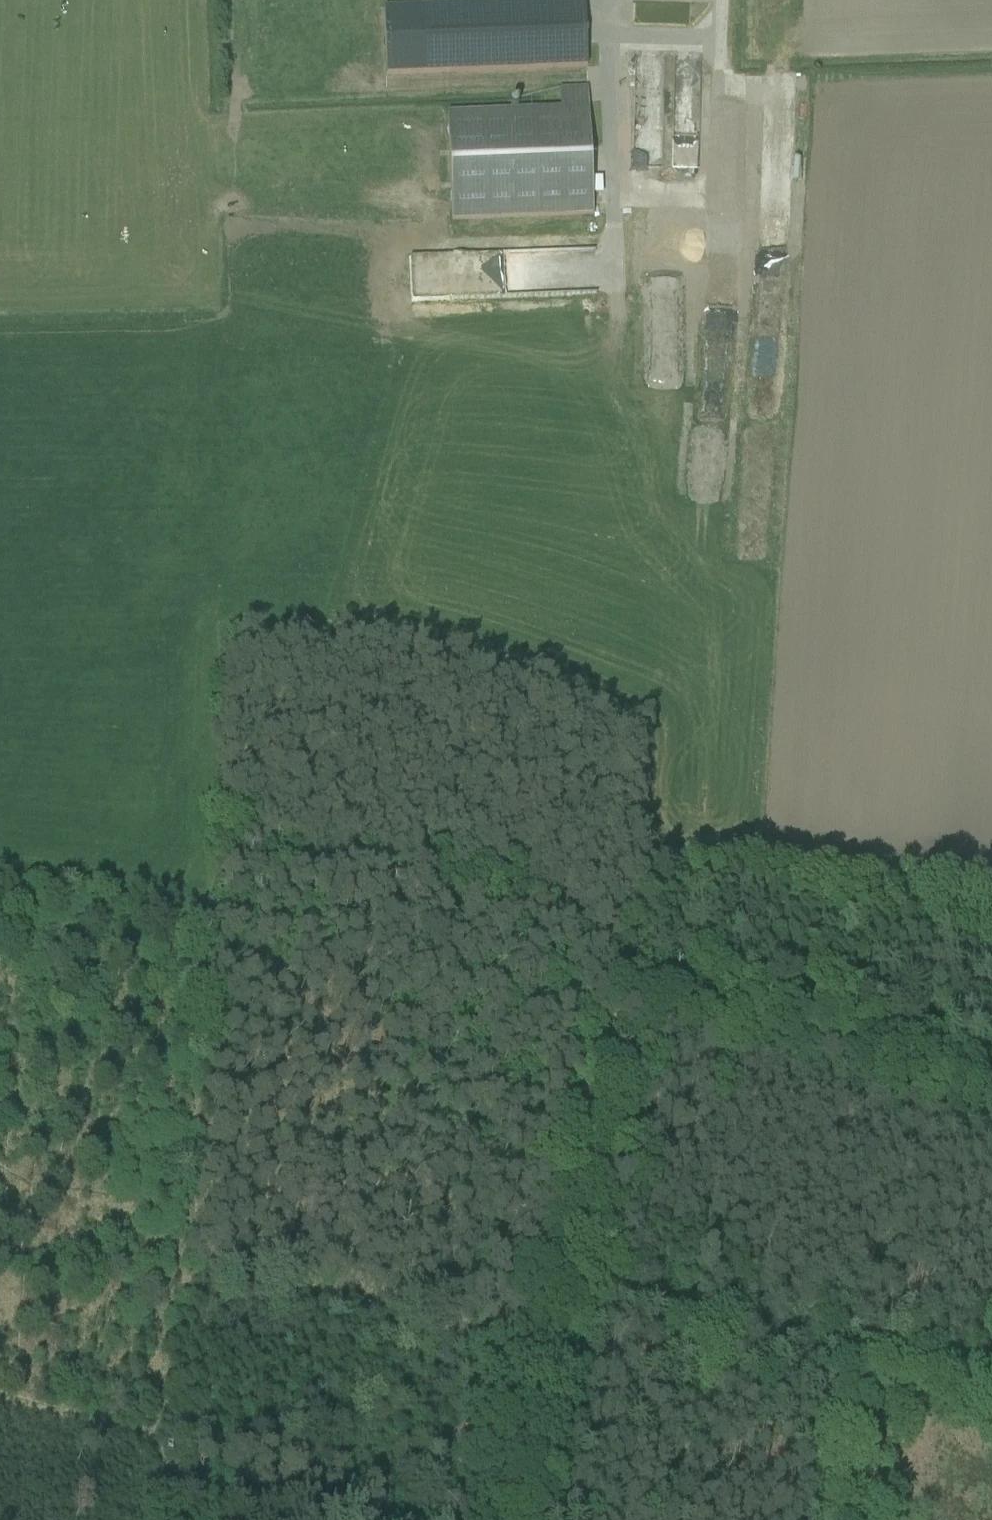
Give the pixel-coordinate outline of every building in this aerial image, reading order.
[(387,2),(389,65),(583,57),(582,0),(424,0),(387,2)] [(599,108),(453,110),(454,208),(600,206),(599,108)] [(578,248),(531,250),(532,264),(579,263),(578,248)] [(748,269),(746,280),(768,283),(770,272),(748,269)]
